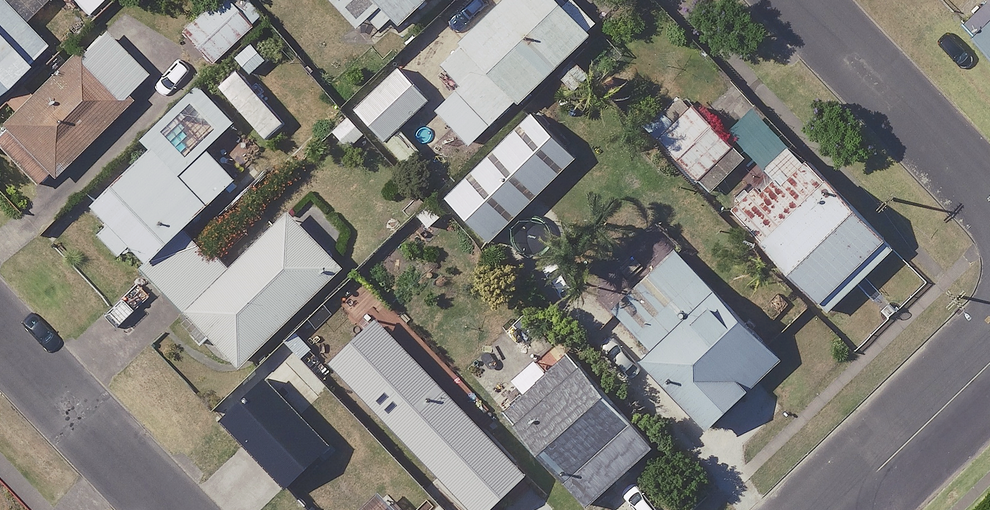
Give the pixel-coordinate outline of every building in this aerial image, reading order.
[(46,46),(22,22),(45,0),(0,0),(0,91),(46,46)] [(243,0),(217,0),(180,31),(208,64),(260,19),(243,0)] [(344,10),(354,0),(335,0),(344,10)] [(399,26),(428,0),(375,0),(399,26)] [(562,0),(510,0),(443,62),(464,84),(438,109),(474,147),(601,28),(575,0),(570,0),(566,4),(562,0)] [(962,28),(989,56),(989,0),(962,28)] [(103,34),(74,63),(66,55),(0,122),(0,150),(40,189),(149,78),(103,34)] [(431,99),(403,67),(356,109),(406,165),(430,143),(408,119),(431,99)] [(733,151),(681,94),(646,126),(699,183),(733,151)] [(579,156),(535,111),(446,199),(490,244),(579,156)] [(235,181),(180,125),(92,211),(147,267),(235,181)] [(895,247),(794,145),(727,212),(828,314),(895,247)] [(346,238),(308,198),(229,273),(193,235),(151,275),(239,368),(344,268),(330,253),(346,238)] [(778,362),(674,252),(614,310),(651,350),(641,359),(707,429),(778,362)] [(354,352),(324,320),(302,340),(371,416),(411,378),(373,336),(354,352)] [(649,451),(554,344),(512,381),(527,397),(503,419),(584,509),(649,451)] [(318,389),(284,353),(243,392),(278,428),(318,389)]
